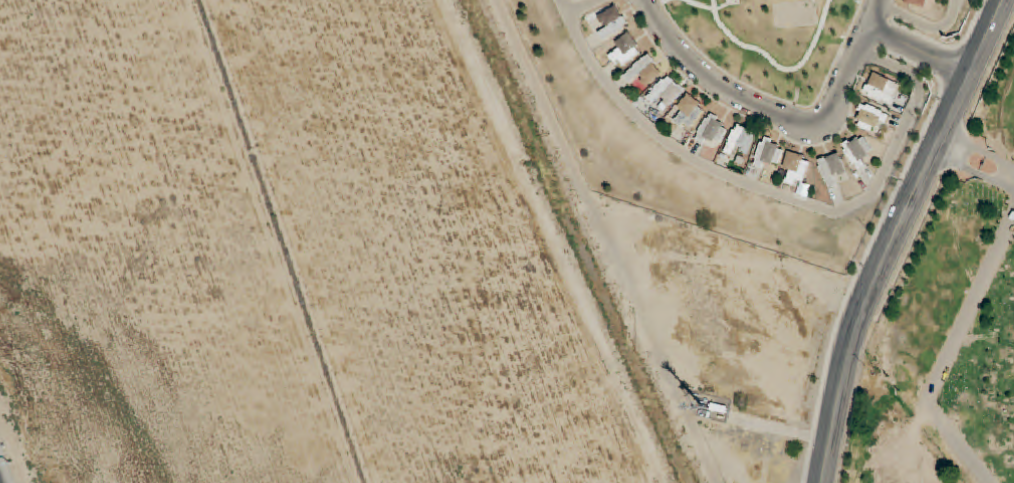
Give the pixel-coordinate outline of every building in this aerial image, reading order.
[(599,32),(603,39),(628,27),(618,6),(599,15),(605,29),(599,32)] [(609,57),(621,70),(643,49),(628,32),(613,46),(617,50),(609,57)] [(663,73),(650,55),(623,74),(630,84),(639,78),(645,86),(663,73)] [(901,85),(875,72),(864,93),(890,106),(901,85)] [(664,112),(685,90),(669,74),(647,96),(664,112)] [(706,109),(689,94),(668,117),(686,132),(706,109)] [(889,115),(863,102),(853,123),(873,133),(878,122),(884,125),(889,115)] [(696,140),(716,150),(729,124),(710,114),(696,140)] [(738,147),(747,152),(757,136),(738,124),(723,149),(734,156),(738,147)] [(873,151),(861,133),(842,146),(858,170),(866,164),(862,158),(873,151)] [(754,162),(774,170),(785,146),(764,137),(754,162)] [(780,181),(801,188),(811,159),(789,152),(780,181)] [(828,189),(838,185),(834,176),(846,171),(838,152),(817,161),(828,189)]
